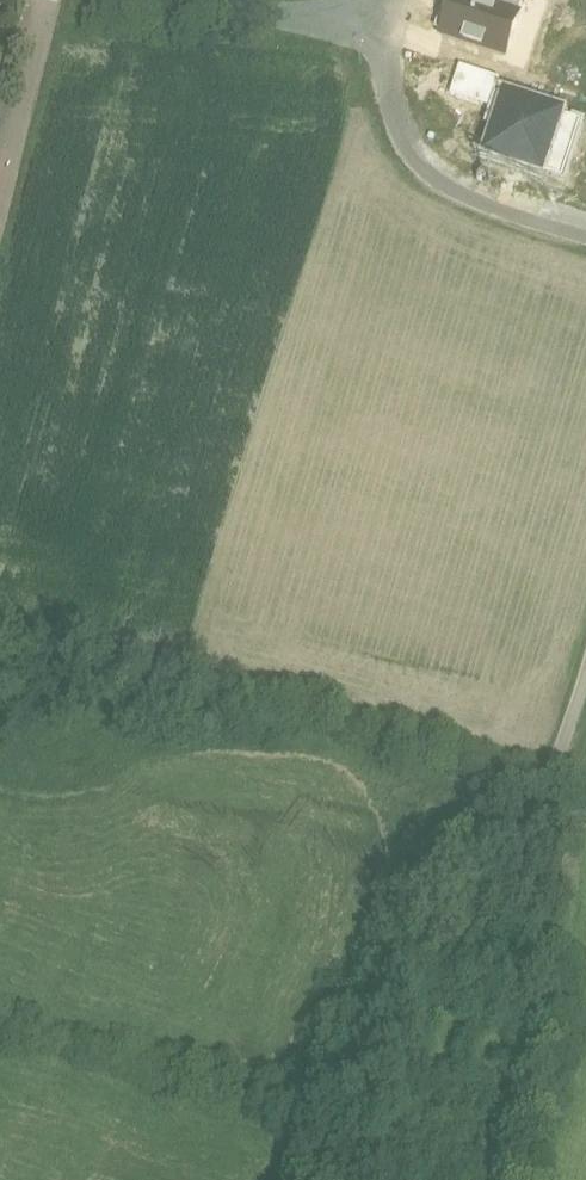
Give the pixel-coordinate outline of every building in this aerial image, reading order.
[(440,37),(506,58),(525,0),(451,0),(440,37)] [(568,112),(506,92),(484,159),(546,180),(568,112)]
